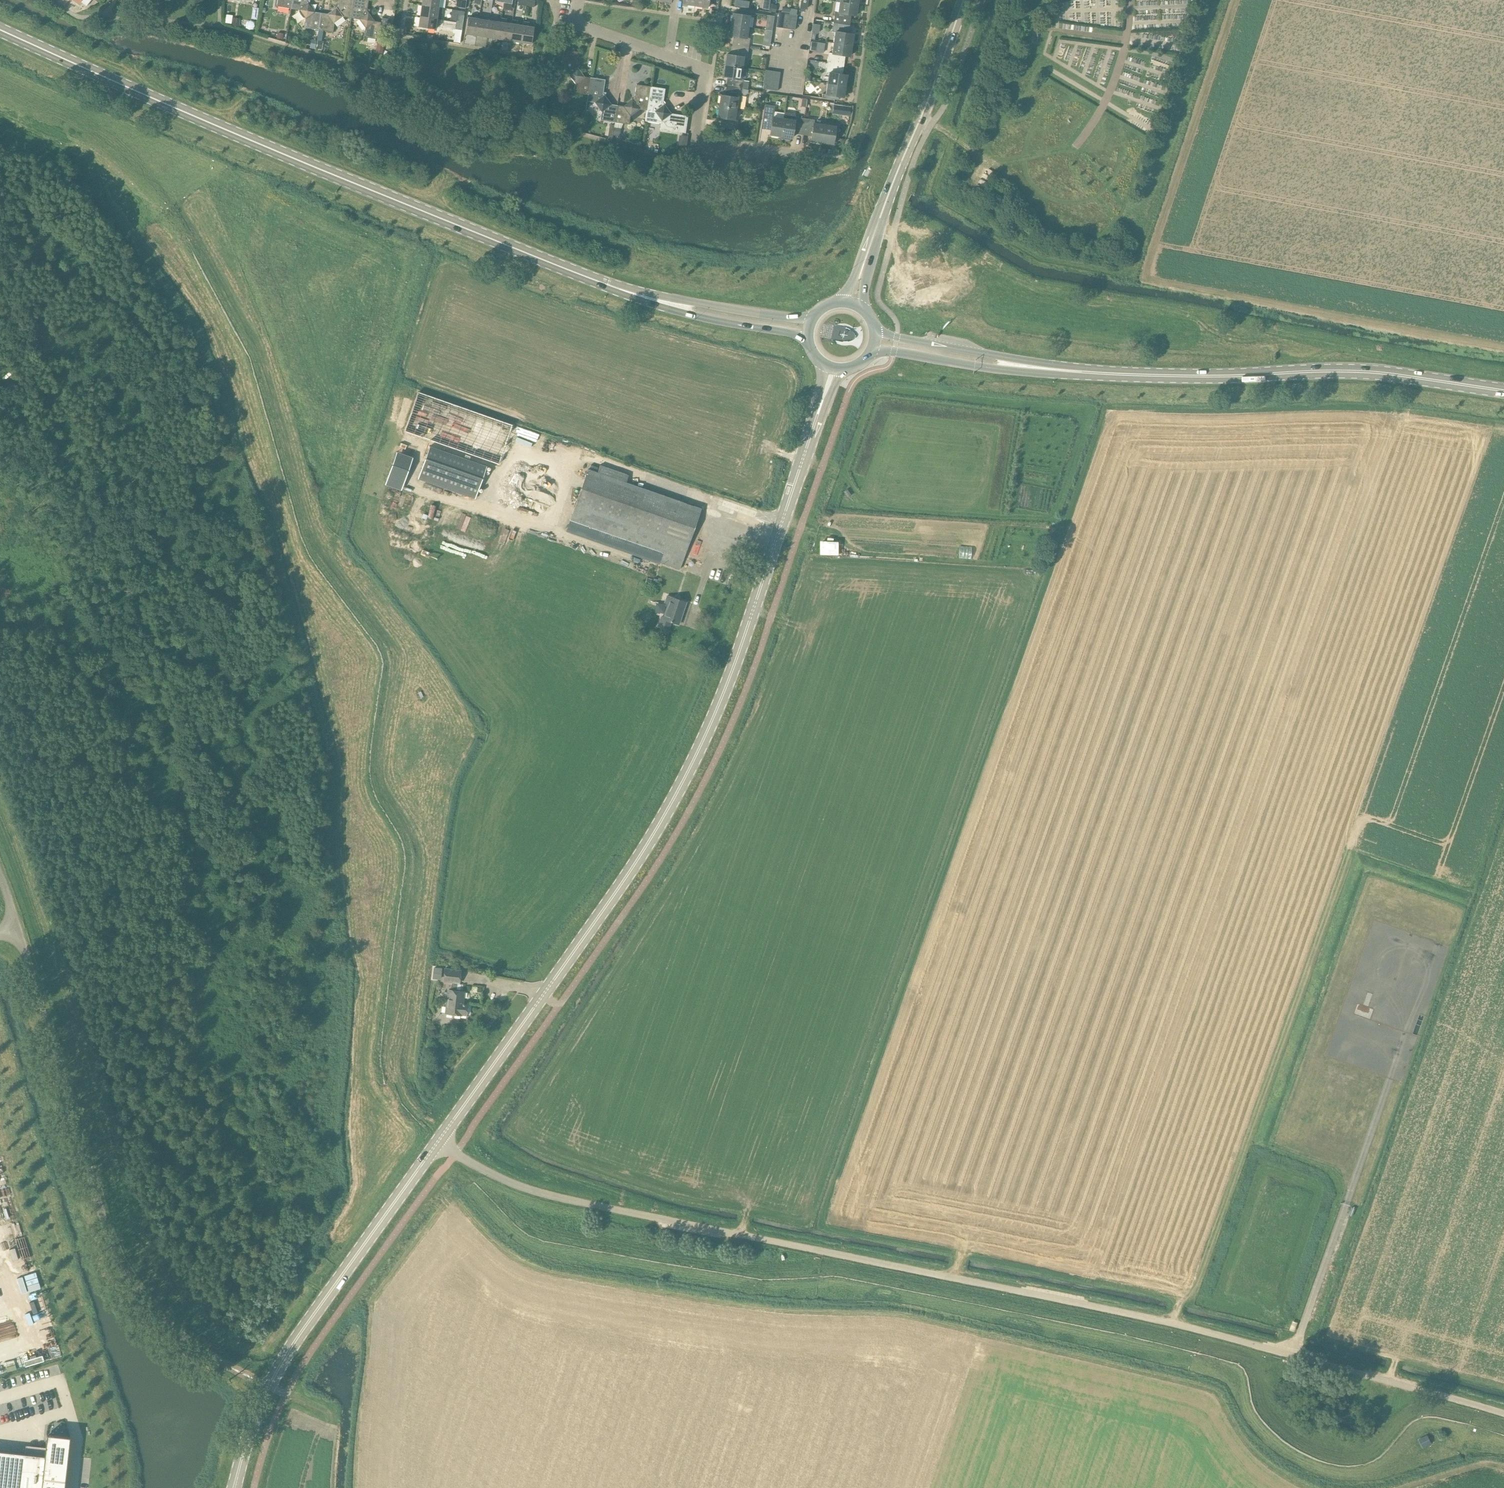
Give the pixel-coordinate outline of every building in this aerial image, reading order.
[(276,7),(291,9),(292,0),(277,0),(276,7)] [(319,30),(321,13),(315,12),(307,1),(307,0),(292,0),(291,9),(298,10),(306,18),(304,27),(319,30)] [(319,30),(332,32),(334,23),(343,16),(351,17),(354,0),(339,0),(338,6),(328,14),(321,13),(319,30)] [(351,17),(359,19),(365,28),(364,37),(379,39),(381,22),(375,21),(367,11),(369,0),(354,0),(351,17)] [(443,8),(439,7),(440,0),(423,0),(422,5),(443,8)] [(695,6),(707,8),(709,0),(696,0),(695,6)] [(803,11),(807,8),(808,0),(801,0),(800,11),(803,11)] [(856,15),(858,4),(839,2),(838,13),(835,12),(833,22),(848,24),(850,15),(856,15)] [(422,5),(420,16),(437,19),(438,13),(442,13),(443,8),(422,5)] [(731,25),(749,27),(751,17),(754,17),(755,13),(749,12),(737,11),(739,11),(738,14),(733,13),(731,25)] [(779,13),(777,27),(783,28),(785,14),(779,13)] [(783,28),(789,29),(791,15),(785,14),(783,28)] [(791,15),(789,29),(795,30),(797,16),(791,15)] [(435,29),(437,20),(437,19),(420,16),(418,27),(435,29)] [(465,34),(476,36),(479,19),(468,17),(465,34)] [(234,18),(233,26),(239,27),(241,19),(234,18)] [(498,39),(509,41),(512,24),(506,23),(507,19),(502,18),(501,22),(498,39)] [(476,36),(487,37),(490,21),(479,19),(476,36)] [(509,41),(520,42),(523,26),(517,25),(518,21),(513,20),(512,24),(509,41)] [(487,37),(498,39),(501,22),(490,21),(487,37)] [(524,22),(523,26),(520,42),(531,44),(534,27),(529,27),(529,22),(524,22)] [(847,33),(848,24),(833,22),(832,32),(835,33),(833,43),(852,45),(853,34),(847,33)] [(734,46),(749,48),(751,38),(747,37),(749,27),(731,25),(730,36),(735,36),(734,46)] [(762,30),(761,38),(768,39),(769,31),(762,30)] [(311,39),(309,50),(315,51),(316,48),(317,40),(311,39)] [(811,42),(810,50),(819,52),(821,43),(811,42)] [(850,56),(852,45),(833,43),(832,54),(828,53),(827,63),(842,65),(843,55),(850,56)] [(725,65),(742,68),(744,57),(748,58),(749,48),(734,46),(732,55),(727,54),(725,65)] [(564,50),(563,60),(561,72),(570,74),(575,83),(574,92),(588,95),(591,77),(584,77),(577,66),(579,52),(564,50)] [(827,83),(845,86),(847,75),(841,74),(842,65),(827,63),(826,73),(829,73),(827,83)] [(729,77),(728,87),(748,90),(748,89),(747,89),(748,83),(744,82),(745,78),(741,78),(742,68),(725,65),(723,76),(729,77)] [(766,70),(765,76),(779,79),(780,72),(766,70)] [(777,91),(779,79),(765,76),(763,89),(777,91)] [(591,77),(588,95),(587,101),(596,102),(602,111),(601,120),(615,122),(617,105),(611,104),(603,94),(605,80),(591,77)] [(844,97),(845,86),(827,83),(826,94),(822,94),(822,98),(838,100),(839,100),(837,99),(837,96),(844,97)] [(647,110),(651,87),(636,84),(634,98),(624,106),(617,105),(615,122),(613,135),(620,136),(623,123),(629,124),(631,116),(640,109),(647,110)] [(647,110),(645,121),(661,123),(660,129),(665,130),(675,131),(685,133),(688,116),(677,114),(671,113),(663,103),(665,89),(651,87),(647,110)] [(719,106),(736,109),(738,98),(742,99),(742,95),(744,96),(747,94),(748,90),(728,87),(726,96),(721,95),(719,106)] [(770,135),(781,137),(784,119),(773,117),(775,106),(765,104),(761,129),(762,129),(762,127),(771,128),(770,135)] [(834,104),(832,114),(850,117),(851,107),(834,104)] [(736,109),(719,106),(717,117),(723,118),(722,127),(720,127),(736,130),(738,119),(734,119),(736,109)] [(785,113),(784,119),(781,137),(792,138),(793,132),(802,133),(805,118),(796,117),(795,114),(785,113)] [(811,141),(822,143),(825,125),(814,123),(814,120),(805,118),(802,133),(812,135),(811,141)] [(825,125),(822,143),(833,144),(834,138),(837,138),(837,140),(840,124),(835,123),(835,126),(825,125)] [(419,393),(406,431),(498,463),(512,424),(419,393)] [(486,466),(430,446),(418,479),(475,499),(486,466)] [(659,564),(660,562),(680,569),(701,509),(626,482),(628,475),(601,466),(598,473),(588,470),(566,531),(659,564)] [(827,541),(824,555),(837,558),(840,544),(827,541)] [(669,602),(664,617),(662,617),(658,626),(668,629),(671,622),(679,624),(686,602),(667,596),(665,601),(669,602)] [(448,990),(447,1004),(446,1014),(461,1015),(461,1014),(466,1015),(468,1004),(462,1003),(464,992),(456,991),(457,983),(459,983),(461,970),(445,969),(443,981),(452,982),(451,990),(448,990)] [(70,1436),(47,1434),(45,1447),(45,1456),(25,1453),(0,1451),(0,1487),(65,1487),(70,1436)] [(1426,1436),(1419,1439),(1423,1447),(1429,1444),(1426,1436)]
